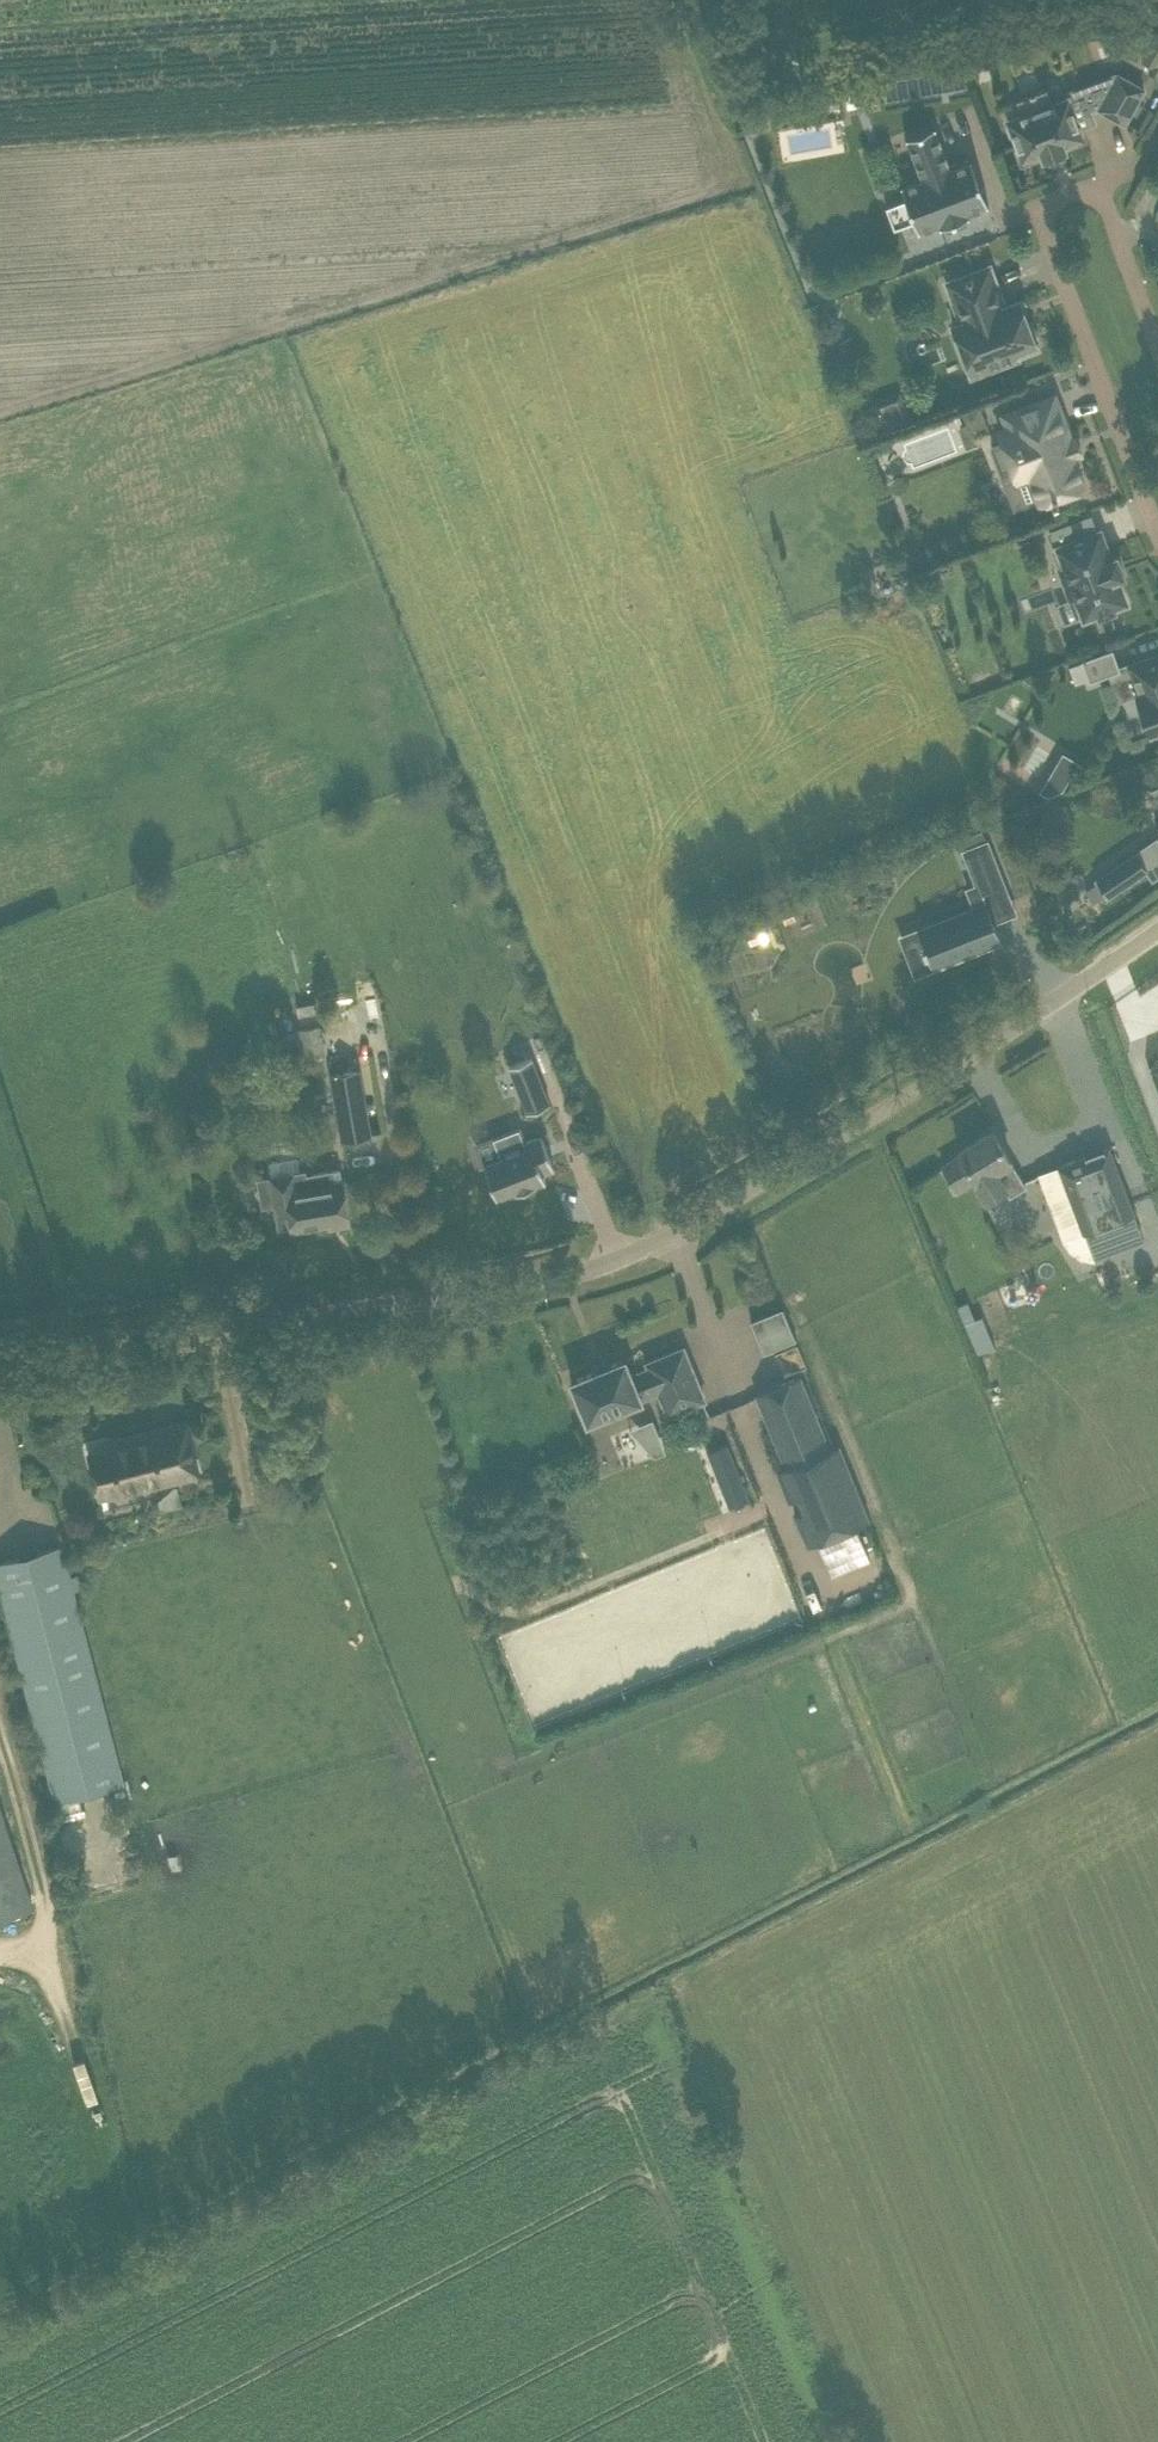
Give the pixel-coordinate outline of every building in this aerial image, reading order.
[(1155,67),(1157,61),(1157,34),(1156,32),(1141,59),(1155,67)] [(1098,107),(1125,121),(1143,87),(1117,73),(1098,107)] [(1027,112),(1007,119),(1022,159),(1042,152),(1044,157),(1065,149),(1063,144),(1083,137),(1079,126),(1095,120),(1084,92),(1068,98),(1068,97),(1048,104),(1043,90),(1047,88),(1047,87),(1016,98),(1017,100),(1021,98),(1027,112)] [(1147,129),(1154,107),(1136,102),(1129,124),(1147,129)] [(906,138),(906,139),(907,139),(923,178),(904,186),(903,185),(902,186),(907,198),(886,205),(894,227),(914,219),(918,231),(920,231),(919,230),(939,222),(940,225),(939,226),(940,227),(969,216),(969,214),(968,215),(967,212),(986,204),(987,205),(988,205),(971,158),(969,159),(970,160),(950,167),(935,127),(936,127),(935,126),(906,138)] [(988,366),(986,367),(986,368),(1018,356),(1017,353),(1037,345),(1035,339),(1038,337),(1032,320),(1028,321),(1020,299),(1005,305),(989,265),(946,281),(962,321),(953,325),(964,355),(982,348),(988,366)] [(1081,492),(1079,486),(1084,484),(1076,461),(1080,460),(1077,454),(1081,452),(1075,436),(1071,438),(1054,393),(1002,413),(1007,426),(998,429),(1003,441),(991,445),(1002,474),(1014,470),(1017,478),(1029,474),(1039,501),(1053,496),(1054,498),(1058,497),(1057,494),(1061,493),(1064,499),(1081,492)] [(979,434),(989,430),(978,400),(960,407),(966,423),(958,426),(966,446),(981,440),(979,434)] [(1056,545),(1069,578),(1063,580),(1070,598),(1076,596),(1084,617),(1096,613),(1098,619),(1117,612),(1115,606),(1127,601),(1118,576),(1123,574),(1116,555),(1111,557),(1100,529),(1056,545)] [(1112,648),(1081,659),(1088,679),(1119,668),(1112,648)] [(1151,733),(1157,731),(1157,652),(1128,663),(1138,693),(1137,693),(1151,733)] [(987,835),(963,844),(978,887),(1002,878),(987,835)] [(1136,852),(1097,878),(1107,894),(1147,868),(1136,852)] [(982,891),(915,917),(929,955),(996,929),(982,891)] [(532,1055),(509,1064),(527,1111),(550,1102),(532,1055)] [(343,1138),(371,1133),(360,1068),(331,1073),(343,1138)] [(507,1156),(491,1163),(504,1197),(523,1190),(523,1191),(542,1183),(541,1182),(552,1178),(549,1171),(560,1166),(548,1134),(531,1141),(526,1127),(499,1137),(507,1156)] [(1026,1184),(993,1129),(959,1150),(961,1154),(943,1165),(957,1187),(975,1177),(987,1197),(1005,1187),(1009,1194),(1026,1184)] [(1134,1212),(1109,1145),(1058,1164),(1084,1231),(1134,1212)] [(258,1178),(263,1204),(275,1202),(279,1226),(291,1224),(291,1229),(328,1222),(329,1227),(351,1223),(343,1179),(342,1179),(340,1168),(312,1173),(313,1178),(307,1179),(305,1170),(258,1178)] [(763,1349),(795,1337),(783,1303),(751,1315),(763,1349)] [(983,1313),(969,1317),(978,1349),(993,1344),(983,1313)] [(571,1380),(572,1381),(587,1418),(588,1420),(590,1420),(589,1419),(640,1399),(642,1398),(641,1396),(640,1396),(659,1388),(668,1411),(667,1411),(668,1413),(670,1412),(702,1398),(702,1399),(704,1398),(704,1396),(703,1396),(684,1348),(683,1346),(681,1347),(682,1347),(649,1361),(649,1360),(647,1361),(648,1363),(650,1366),(631,1374),(625,1360),(626,1359),(625,1357),(623,1358),(623,1359),(573,1379),(571,1380)] [(794,1513),(807,1544),(869,1519),(839,1443),(830,1447),(800,1374),(756,1392),(785,1465),(776,1469),(789,1500),(799,1495),(804,1509),(794,1513)] [(618,1461),(663,1453),(657,1419),(612,1427),(618,1461)] [(88,1452),(94,1475),(101,1499),(199,1474),(186,1424),(130,1439),(130,1441),(88,1452)] [(725,1444),(709,1450),(712,1457),(728,1451),(725,1444)] [(55,1799),(125,1781),(63,1544),(0,1560),(0,1587),(55,1799)] [(33,1905),(0,1804),(0,1916),(33,1905)]
